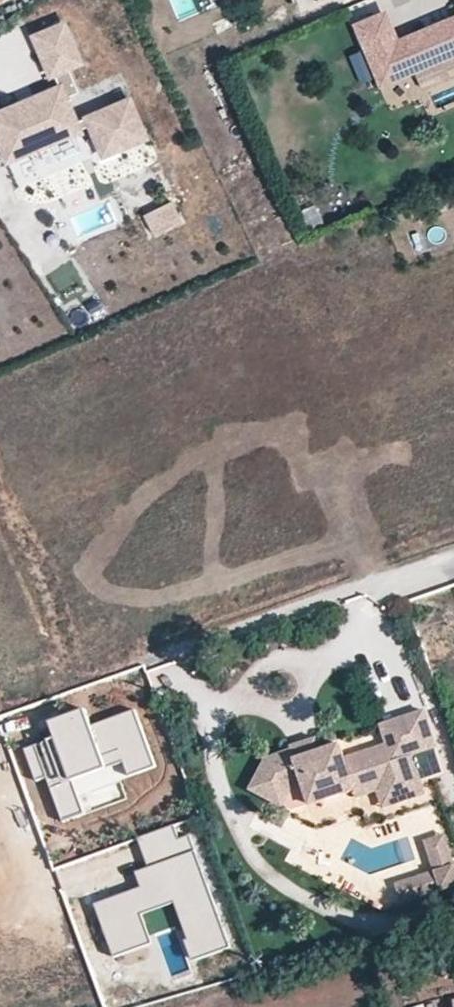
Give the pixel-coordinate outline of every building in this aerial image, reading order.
[(394,42),(382,13),(354,24),(378,83),(453,52),(453,17),(394,42)] [(87,125),(100,155),(143,137),(127,99),(74,122),(63,97),(77,91),(67,67),(78,62),(61,23),(32,36),(48,75),(52,73),(57,86),(0,111),(0,150),(4,160),(87,125)] [(142,216),(150,234),(177,222),(169,204),(142,216)] [(88,709),(62,718),(68,733),(28,748),(39,780),(50,777),(53,786),(75,778),(71,769),(123,750),(126,759),(132,776),(158,766),(138,709),(94,725),(88,709)] [(347,759),(342,745),(323,752),(299,760),(295,750),(268,759),(251,790),(267,799),(279,795),(284,787),(291,791),(305,786),(312,806),(356,791),(391,779),(395,791),(423,782),(413,755),(437,747),(425,710),(382,725),(389,745),(347,759)] [(323,752),(318,738),(294,747),(295,750),(299,760),(323,752)] [(126,759),(123,750),(71,769),(75,778),(126,759)] [(87,813),(75,778),(53,786),(66,821),(87,813)] [(423,782),(395,791),(391,779),(356,791),(358,799),(379,792),(385,809),(427,795),(423,782)] [(283,807),(291,791),(279,795),(275,803),(283,807)] [(198,850),(188,853),(177,824),(141,837),(152,866),(147,868),(153,883),(97,903),(117,957),(125,954),(119,935),(145,925),(140,912),(181,897),(195,938),(190,939),(198,960),(233,948),(198,850)] [(448,848),(445,838),(426,844),(430,855),(448,848)] [(448,848),(430,855),(436,874),(443,893),(453,889),(453,864),(448,848)] [(443,893),(436,874),(397,888),(404,907),(443,893)] [(152,944),(145,925),(119,935),(125,954),(152,944)]
